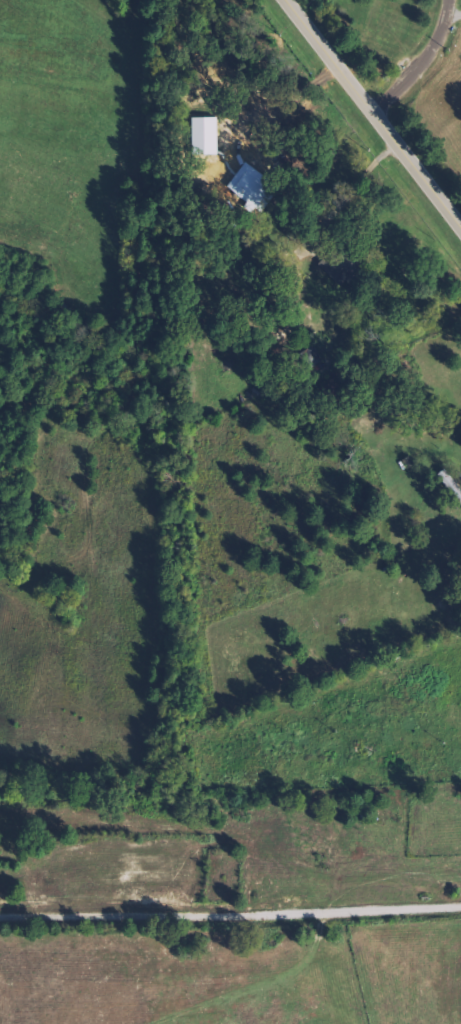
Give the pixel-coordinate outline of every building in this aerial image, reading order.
[(322,262),(338,288),(353,278),(337,252),(322,262)]
